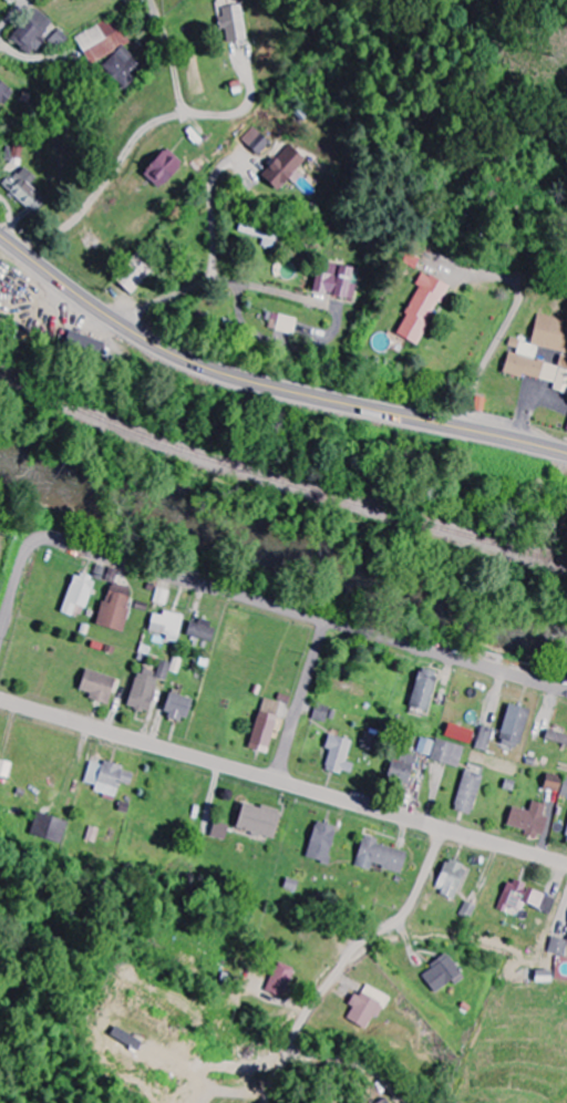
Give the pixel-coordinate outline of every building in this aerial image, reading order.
[(244,41),(242,6),(220,7),(220,18),(215,19),(216,30),(224,30),(225,42),(244,41)] [(52,23),(36,8),(9,38),(28,56),(43,40),(39,37),(52,23)] [(74,37),(83,54),(92,64),(103,66),(112,85),(118,82),(125,90),(144,71),(141,64),(125,48),(129,43),(122,28),(112,19),(74,37)] [(70,40),(59,29),(47,41),(59,52),(70,40)] [(0,81),(0,106),(12,91),(0,81)] [(6,147),(5,159),(22,160),(23,139),(15,138),(14,147),(6,147)] [(294,185),(303,176),(297,170),(306,161),(289,145),(260,176),(276,192),(288,179),(294,185)] [(140,173),(157,189),(181,163),(164,147),(140,173)] [(45,199),(30,187),(37,178),(21,165),(3,187),(34,213),(45,199)] [(239,233),(263,237),(262,246),(278,248),(281,229),(240,223),(239,233)] [(130,295),(161,263),(143,247),(113,279),(130,295)] [(353,268),(320,261),(314,293),(353,301),(357,280),(351,279),(353,268)] [(416,346),(447,285),(422,272),(415,285),(419,287),(394,335),(416,346)] [(295,319),(269,313),(266,330),(291,335),(295,319)] [(554,383),(552,391),(563,393),(566,373),(566,356),(560,355),(558,365),(536,360),(538,347),(563,352),(566,334),(566,321),(537,314),(531,344),(512,340),(510,350),(508,349),(503,373),(554,383)] [(102,344),(66,330),(57,353),(93,367),(102,344)] [(73,573),(60,612),(71,616),(75,605),(86,609),(96,581),(73,573)] [(96,625),(122,631),(131,588),(110,583),(106,601),(101,600),(96,625)] [(162,615),(151,614),(149,632),(167,634),(166,641),(179,643),(183,614),(163,611),(162,615)] [(190,619),(185,634),(210,642),(215,626),(190,619)] [(173,664),(161,661),(156,678),(166,681),(169,671),(180,674),(183,659),(175,657),(173,664)] [(436,672),(419,667),(408,706),(425,711),(436,672)] [(79,690),(89,692),(88,699),(108,704),(114,676),(83,669),(79,690)] [(156,675),(135,671),(127,708),(149,712),(156,675)] [(183,721),(190,699),(168,692),(161,714),(183,721)] [(267,754),(281,703),(262,698),(249,749),(267,754)] [(330,708),(316,704),(311,719),(326,723),(330,708)] [(498,742),(519,748),(530,710),(509,704),(498,742)] [(444,736),(470,744),(474,731),(447,723),(444,736)] [(476,749),(487,752),(492,730),(481,727),(476,749)] [(547,728),(544,738),(566,746),(566,735),(547,728)] [(347,762),(353,741),(328,735),(324,748),(330,749),(325,769),(351,776),(354,764),(347,762)] [(417,753),(431,756),(434,741),(420,738),(417,753)] [(460,767),(464,747),(436,740),(431,761),(460,767)] [(406,789),(414,756),(394,751),(386,785),(406,789)] [(132,785),(135,773),(124,771),(125,766),(104,761),(103,764),(90,761),(85,782),(96,785),(95,791),(106,794),(105,798),(116,801),(120,782),(132,785)] [(483,775),(465,770),(454,809),(472,815),(483,775)] [(562,777),(547,773),(543,788),(557,792),(562,777)] [(280,812),(242,802),(235,829),(273,839),(280,812)] [(524,833),(542,837),(547,817),(543,816),(545,805),(532,802),(530,811),(512,806),(507,826),(525,829),(524,833)] [(31,836),(63,845),(69,821),(37,812),(31,836)] [(229,825),(214,821),(210,837),(225,840),(229,825)] [(335,826),(314,822),(307,859),(328,863),(335,826)] [(375,844),(377,839),(362,835),(355,867),(371,870),(372,866),(401,873),(406,851),(375,844)] [(454,898),(466,866),(446,859),(435,890),(454,898)] [(557,897),(509,880),(499,909),(505,912),(507,906),(516,909),(519,901),(552,913),(557,897)] [(552,938),(550,954),(566,955),(566,945),(566,940),(552,938)] [(435,993),(453,980),(456,984),(464,977),(447,954),(421,974),(435,993)] [(284,998),(294,967),(275,962),(266,992),(284,998)] [(552,971),(536,971),(536,982),(552,982),(552,971)] [(367,1029),(373,1015),(381,1018),(390,996),(365,986),(358,1002),(355,1001),(347,1020),(367,1029)] [(141,1042),(114,1026),(109,1036),(136,1051),(141,1042)]
